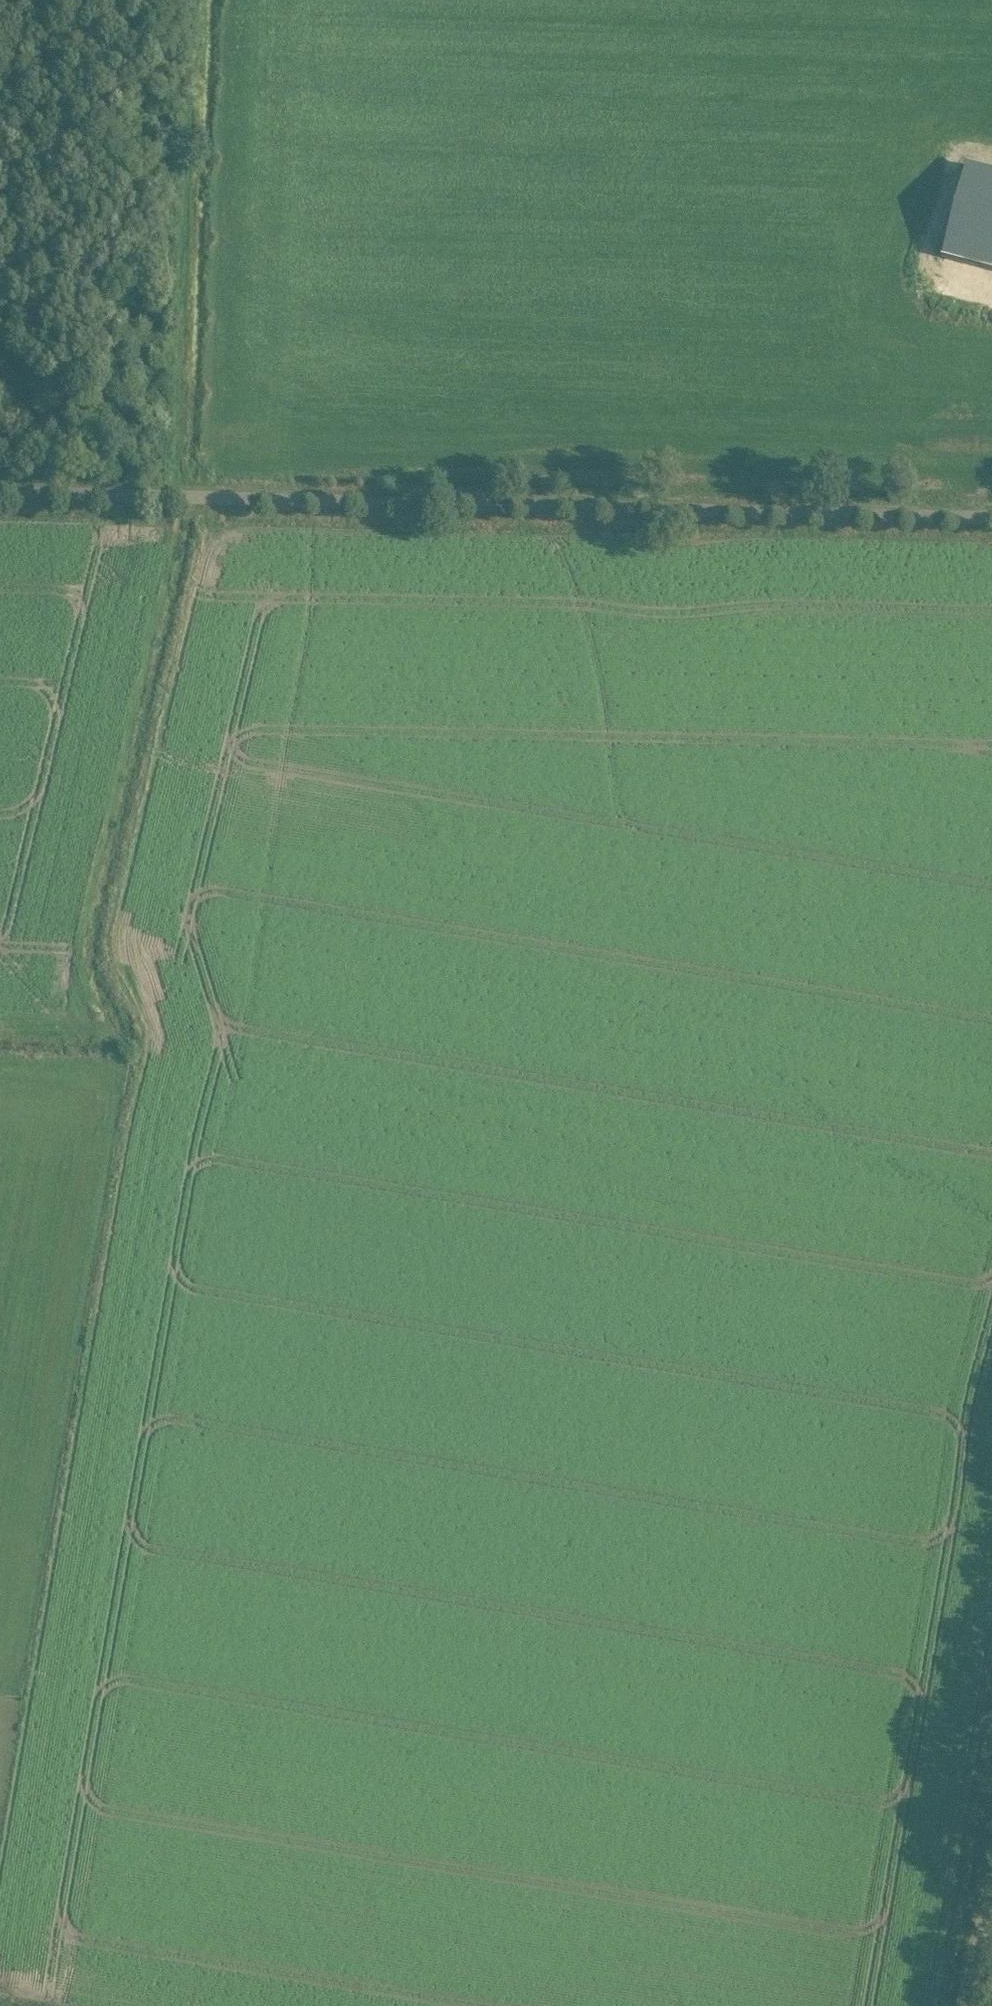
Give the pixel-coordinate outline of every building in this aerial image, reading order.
[(965,168),(942,257),(991,270),(991,175),(965,168)]
